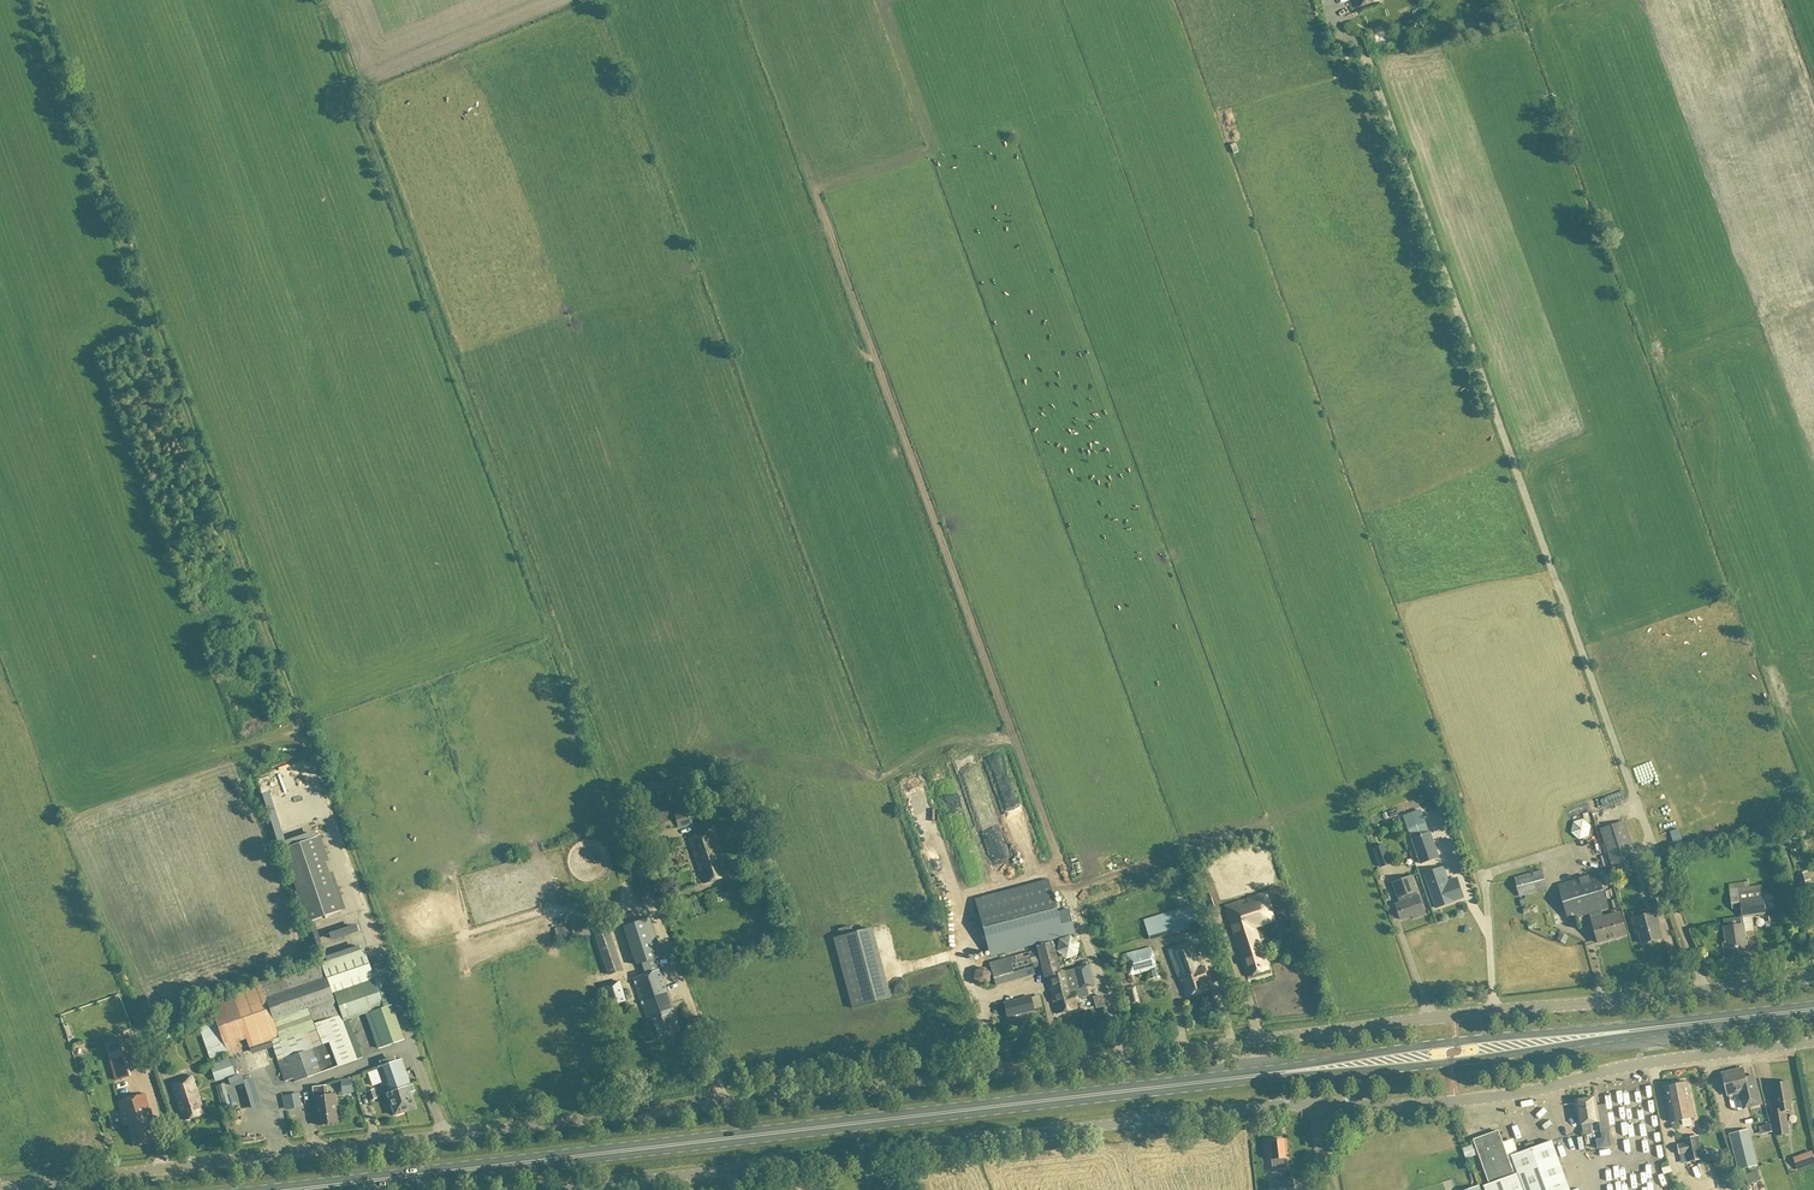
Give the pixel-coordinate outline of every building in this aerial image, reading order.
[(1355,9),(1380,0),(1351,0),(1355,9)] [(1658,787),(1664,785),(1661,775),(1645,780),(1651,801),(1661,799),(1658,787)] [(1395,799),(1398,808),(1419,800),(1415,791),(1395,799)] [(655,814),(659,830),(673,827),(669,811),(655,814)] [(1429,833),(1421,812),(1403,818),(1419,865),(1438,858),(1429,833)] [(1677,835),(1685,834),(1683,819),(1675,821),(1677,835)] [(1800,821),(1802,828),(1809,826),(1807,819),(1800,821)] [(1571,824),(1569,834),(1577,841),(1587,837),(1590,828),(1581,820),(1571,824)] [(1631,851),(1623,823),(1599,831),(1614,878),(1632,872),(1626,852),(1631,851)] [(710,833),(688,840),(702,884),(724,877),(710,833)] [(341,912),(315,838),(281,850),(306,923),(341,912)] [(1382,845),(1372,849),(1379,868),(1389,864),(1382,845)] [(733,863),(726,865),(729,874),(736,872),(733,863)] [(1456,880),(1447,883),(1442,869),(1423,876),(1435,910),(1453,904),(1452,903),(1463,899),(1456,880)] [(1540,872),(1513,879),(1517,898),(1545,891),(1540,872)] [(1810,881),(1809,881),(1807,873),(1795,876),(1798,884),(1799,884),(1803,900),(1813,897),(1810,881)] [(1597,874),(1557,886),(1567,921),(1588,915),(1596,943),(1625,935),(1619,914),(1602,919),(1600,912),(1607,909),(1597,874)] [(1411,877),(1391,884),(1397,900),(1398,899),(1399,904),(1394,906),(1399,920),(1423,912),(1418,898),(1413,899),(1412,895),(1416,893),(1411,877)] [(1050,938),(1062,935),(1048,880),(973,900),(989,957),(1034,945),(1041,970),(1042,970),(1052,1006),(1053,1006),(1056,1017),(1076,1012),(1075,1006),(1078,1005),(1077,1002),(1087,999),(1085,988),(1093,986),(1088,969),(1060,976),(1050,938)] [(1770,896),(1762,897),(1761,888),(1728,892),(1730,910),(1739,909),(1740,918),(1764,915),(1763,910),(1772,909),(1770,896)] [(1657,890),(1649,893),(1654,907),(1661,905),(1657,890)] [(1265,893),(1223,907),(1245,977),(1266,971),(1253,928),(1272,922),(1270,914),(1271,913),(1265,893)] [(1462,901),(1461,912),(1471,912),(1471,901),(1462,901)] [(1190,907),(1142,921),(1148,941),(1196,927),(1190,907)] [(1631,914),(1633,920),(1631,920),(1635,936),(1638,935),(1641,946),(1660,941),(1656,926),(1658,925),(1654,913),(1646,916),(1644,910),(1631,914)] [(1782,914),(1768,916),(1769,922),(1783,920),(1782,914)] [(569,920),(569,926),(552,929),(555,943),(589,936),(586,918),(569,920)] [(1737,919),(1722,920),(1723,928),(1722,928),(1724,944),(1722,944),(1723,959),(1744,956),(1742,943),(1744,942),(1742,926),(1738,926),(1737,919)] [(604,921),(589,926),(607,976),(622,971),(604,921)] [(653,971),(649,961),(660,957),(646,921),(621,930),(635,967),(636,966),(639,977),(630,980),(640,1007),(641,1007),(647,1024),(651,1022),(658,1040),(678,1033),(672,1015),(671,1015),(669,1010),(671,1010),(657,970),(653,971)] [(869,930),(833,939),(852,1009),(888,999),(869,930)] [(1078,945),(1069,937),(1057,941),(1055,953),(1064,961),(1075,956),(1078,945)] [(1205,951),(1212,949),(1209,942),(1203,945),(1205,951)] [(1189,944),(1166,953),(1176,982),(1178,981),(1184,999),(1206,991),(1203,983),(1207,981),(1202,967),(1198,969),(1189,944)] [(1149,948),(1121,956),(1127,977),(1155,969),(1149,948)] [(319,963),(341,1022),(369,1014),(381,1048),(402,1041),(390,1006),(382,1009),(363,950),(320,964),(320,962),(319,963)] [(1034,951),(988,964),(994,986),(1033,975),(1031,969),(1039,967),(1034,951)] [(355,1061),(341,1022),(319,963),(208,1002),(214,1017),(196,1024),(208,1060),(226,1053),(227,1057),(237,1053),(234,1044),(244,1041),(247,1049),(268,1041),(284,1084),(292,1081),(293,1084),(355,1061)] [(975,972),(973,981),(978,986),(987,984),(988,975),(982,970),(975,972)] [(624,1003),(618,982),(599,986),(606,1008),(624,1003)] [(1156,986),(1151,989),(1157,999),(1162,996),(1156,986)] [(1134,987),(1124,990),(1129,1008),(1139,1005),(1134,987)] [(1029,997),(1008,1002),(1012,1018),(1033,1012),(1029,997)] [(108,1057),(115,1081),(135,1075),(124,1040),(109,1044),(112,1055),(108,1057)] [(270,1054),(259,1057),(262,1072),(273,1070),(270,1054)] [(228,1060),(209,1066),(214,1082),(234,1076),(228,1060)] [(400,1061),(387,1065),(394,1084),(396,1085),(401,1102),(400,1104),(403,1113),(414,1109),(409,1094),(413,1093),(410,1086),(409,1087),(400,1061)] [(394,1084),(387,1065),(374,1069),(383,1095),(386,1094),(393,1116),(403,1113),(400,1104),(401,1102),(396,1085),(394,1084)] [(1721,1074),(1726,1096),(1738,1094),(1742,1109),(1760,1105),(1753,1076),(1744,1079),(1741,1069),(1721,1074)] [(190,1077),(170,1083),(182,1122),(202,1115),(190,1077)] [(341,1094),(352,1093),(350,1080),(340,1081),(341,1094)] [(1777,1105),(1779,1116),(1771,1117),(1775,1136),(1788,1134),(1784,1111),(1790,1110),(1789,1103),(1791,1102),(1788,1082),(1772,1085),(1775,1105),(1777,1105)] [(1686,1083),(1664,1088),(1670,1122),(1693,1118),(1686,1083)] [(325,1087),(312,1089),(316,1127),(337,1124),(334,1096),(326,1097),(325,1087)] [(1649,1134),(1646,1089),(1633,1090),(1636,1135),(1649,1134)] [(372,1090),(366,1092),(369,1102),(376,1100),(372,1090)] [(1637,1141),(1632,1107),(1629,1107),(1627,1092),(1621,1093),(1623,1109),(1620,1109),(1624,1142),(1637,1141)] [(300,1094),(287,1095),(287,1108),(300,1108),(300,1094)] [(1614,1094),(1607,1095),(1613,1143),(1620,1142),(1616,1110),(1614,1094)] [(143,1095),(116,1102),(123,1128),(127,1127),(133,1147),(152,1142),(146,1121),(152,1120),(148,1109),(147,1109),(143,1095)] [(1573,1103),(1575,1113),(1577,1113),(1579,1126),(1582,1125),(1583,1135),(1590,1134),(1589,1124),(1598,1123),(1600,1133),(1609,1131),(1605,1104),(1596,1105),(1595,1097),(1575,1100),(1575,1103),(1573,1103)] [(1544,1122),(1552,1114),(1546,1107),(1537,1115),(1544,1122)] [(1655,1132),(1662,1131),(1660,1115),(1653,1116),(1655,1132)] [(1519,1128),(1514,1131),(1522,1143),(1527,1139),(1519,1128)] [(1737,1170),(1756,1165),(1752,1149),(1747,1131),(1729,1135),(1737,1170)] [(1551,1142),(1510,1157),(1510,1158),(1506,1159),(1496,1132),(1473,1141),(1489,1185),(1483,1187),(1484,1189),(1568,1189),(1551,1142)] [(1583,1153),(1589,1151),(1584,1136),(1578,1139),(1583,1153)] [(1685,1154),(1687,1163),(1702,1160),(1697,1137),(1682,1140),(1683,1145),(1677,1146),(1678,1155),(1685,1154)] [(1284,1159),(1282,1140),(1267,1142),(1270,1161),(1272,1171),(1285,1169),(1283,1159),(1284,1159)] [(1631,1184),(1616,1181),(1616,1179),(1633,1182),(1635,1170),(1621,1167),(1623,1156),(1609,1153),(1612,1143),(1600,1140),(1596,1159),(1606,1161),(1605,1167),(1601,1166),(1599,1174),(1606,1176),(1603,1189),(1630,1189),(1631,1184)] [(1562,1160),(1569,1158),(1564,1145),(1557,1148),(1562,1160)] [(1792,1159),(1796,1171),(1813,1164),(1813,1161),(1811,1152),(1792,1159)] [(1625,1164),(1637,1168),(1639,1160),(1627,1157),(1625,1164)] [(1669,1167),(1661,1170),(1663,1175),(1671,1173),(1669,1167)] [(1752,1186),(1764,1182),(1759,1169),(1747,1174),(1752,1186)] [(1290,1179),(1266,1182),(1267,1189),(1291,1189),(1290,1179)]
